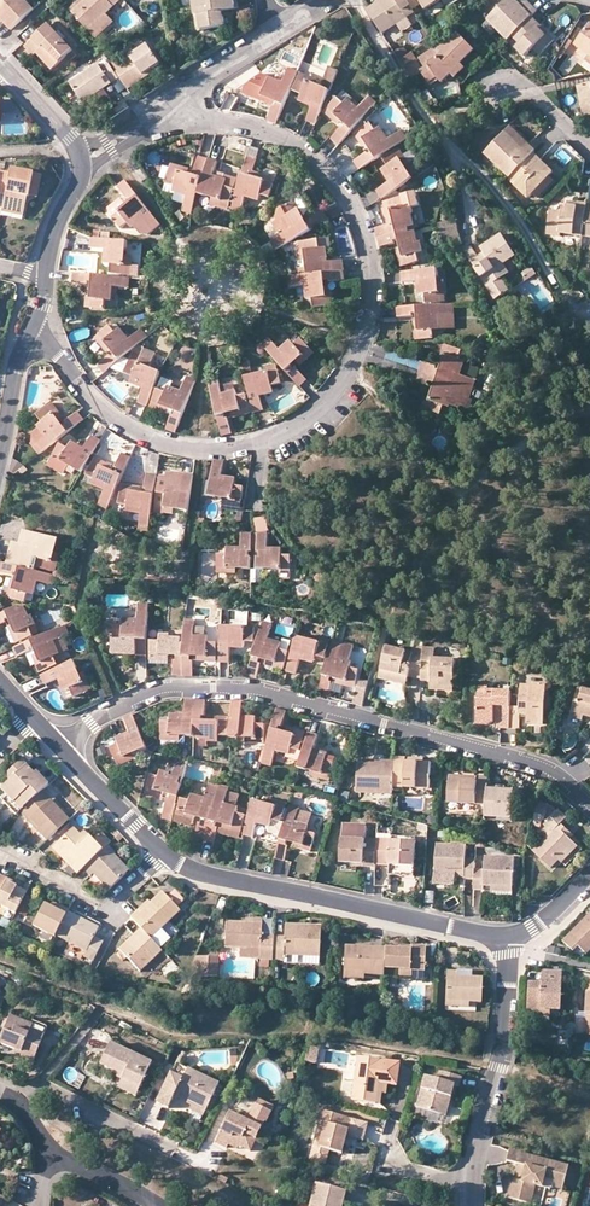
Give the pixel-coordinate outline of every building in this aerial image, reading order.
[(10,30),(34,7),(28,0),(0,0),(0,18),(10,30)] [(72,11),(84,0),(79,0),(70,8),(72,11)] [(72,11),(94,34),(109,20),(104,14),(120,0),(84,0),(72,11)] [(238,0),(237,0),(194,7),(198,31),(226,26),(223,11),(239,9),(238,0)] [(366,9),(383,34),(408,18),(403,11),(411,6),(407,0),(381,0),(366,9)] [(411,6),(413,10),(422,5),(426,10),(442,0),(407,0),(411,6)] [(459,0),(454,0),(446,5),(449,11),(461,3),(459,0)] [(532,16),(537,12),(524,0),(523,0),(520,3),(518,0),(506,0),(487,19),(508,40),(512,36),(532,16)] [(403,11),(408,18),(416,13),(413,10),(411,6),(403,11)] [(540,24),(532,16),(512,36),(520,44),(516,47),(525,56),(533,49),(540,55),(556,40),(549,33),(546,36),(537,26),(540,24)] [(413,27),(408,18),(397,25),(402,33),(413,27)] [(549,33),(540,24),(537,26),(546,36),(549,33)] [(40,52),(55,68),(73,51),(50,25),(25,48),(34,57),(37,55),(40,52)] [(577,45),(589,54),(589,55),(589,27),(577,45)] [(345,34),(339,31),(336,37),(343,40),(345,34)] [(462,64),(475,50),(458,34),(449,43),(447,41),(438,49),(437,48),(419,58),(425,68),(421,71),(428,83),(437,78),(442,83),(451,74),(455,77),(465,68),(462,64)] [(560,59),(573,42),(567,38),(556,56),(560,59)] [(143,73),(151,67),(160,62),(148,44),(123,60),(127,67),(118,73),(120,77),(128,88),(145,77),(143,73)] [(395,51),(400,60),(409,54),(403,46),(395,51)] [(52,71),(55,68),(40,52),(37,55),(52,71)] [(83,101),(120,77),(118,73),(110,61),(102,66),(100,63),(70,82),(83,101)] [(154,71),(151,67),(143,73),(145,77),(154,71)] [(322,85),(330,89),(337,71),(330,67),(322,85)] [(290,68),(288,72),(297,76),(298,72),(290,68)] [(253,94),(271,101),(273,98),(276,99),(278,102),(276,106),(273,106),(268,120),(278,123),(297,76),(288,72),(283,82),(270,77),(268,82),(260,79),(253,94)] [(302,73),(300,77),(317,84),(319,80),(302,73)] [(313,103),(311,106),(307,120),(315,124),(329,90),(324,88),(320,89),(316,87),(317,84),(300,77),(294,91),(302,94),(299,102),(307,105),(309,101),(313,103)] [(579,87),(586,117),(589,116),(589,84),(579,87)] [(344,90),(338,97),(345,103),(349,99),(352,101),(354,98),(344,90)] [(421,93),(427,103),(436,101),(430,92),(421,93)] [(270,104),(271,101),(253,94),(252,97),(270,104)] [(327,109),(342,122),(344,119),(347,122),(347,125),(344,128),(342,127),(331,139),(339,145),(378,103),(370,96),(360,107),(352,101),(349,99),(345,103),(338,97),(327,109)] [(339,125),(342,122),(327,109),(324,112),(339,125)] [(358,131),(368,147),(371,145),(373,148),(372,153),(369,155),(367,152),(354,161),(359,170),(404,142),(399,133),(389,139),(381,127),(376,130),(371,123),(358,131)] [(510,177),(533,154),(536,151),(510,128),(485,154),(510,177)] [(403,130),(399,133),(404,142),(407,139),(403,130)] [(363,150),(368,147),(358,131),(354,133),(363,150)] [(399,148),(395,151),(406,166),(410,164),(399,148)] [(248,156),(257,159),(259,152),(250,149),(248,156)] [(392,181),(389,182),(376,191),(381,199),(413,178),(409,172),(406,172),(403,168),(406,166),(395,151),(383,158),(387,166),(381,171),(386,178),(389,176),(392,181)] [(533,195),(550,176),(553,173),(533,154),(510,177),(509,179),(529,198),(533,195)] [(198,195),(209,159),(199,156),(195,171),(173,164),(167,183),(176,186),(174,193),(187,197),(182,212),(192,215),(198,195)] [(276,179),(253,172),(257,159),(248,156),(233,209),(241,212),(246,198),(259,202),(261,196),(271,198),(276,179)] [(218,162),(209,159),(198,195),(205,197),(209,194),(213,196),(211,205),(228,210),(238,179),(226,175),(224,179),(214,176),(218,162)] [(143,167),(136,171),(142,182),(150,179),(143,167)] [(32,174),(10,169),(9,173),(0,171),(0,194),(4,195),(1,212),(22,216),(26,198),(28,198),(28,196),(32,174)] [(41,176),(32,174),(28,196),(37,198),(41,176)] [(555,181),(550,176),(533,195),(537,199),(555,181)] [(151,227),(158,221),(133,188),(127,181),(119,187),(128,199),(130,198),(131,201),(132,205),(129,208),(127,206),(112,217),(121,228),(128,223),(133,229),(135,227),(142,235),(150,234),(154,231),(151,227)] [(176,186),(167,183),(164,192),(174,195),(174,193),(176,186)] [(109,213),(112,217),(127,206),(122,198),(109,208),(111,212),(109,213)] [(375,228),(378,238),(410,230),(410,228),(414,226),(411,215),(414,214),(412,204),(405,206),(403,198),(388,201),(393,219),(396,218),(397,222),(394,226),(391,227),(390,224),(375,228)] [(302,199),(296,202),(305,219),(306,218),(310,212),(302,199)] [(387,220),(393,219),(388,201),(383,202),(387,220)] [(276,251),(329,222),(324,213),(310,221),(311,222),(308,224),(304,224),(302,220),(305,219),(296,202),(281,210),(279,216),(281,220),(276,222),(280,228),(285,226),(288,232),(271,242),(276,251)] [(566,212),(561,211),(550,210),(547,235),(560,236),(560,234),(584,237),(584,236),(588,204),(579,203),(578,207),(567,206),(567,208),(566,212)] [(455,220),(437,225),(445,249),(462,244),(455,220)] [(161,225),(158,221),(151,227),(154,231),(161,225)] [(410,232),(410,230),(378,238),(380,248),(395,244),(395,242),(397,241),(402,243),(404,246),(400,247),(405,266),(419,262),(417,254),(424,252),(422,242),(418,242),(416,231),(410,232)] [(480,259),(478,256),(472,246),(464,251),(495,300),(510,291),(502,279),(496,269),(504,264),(516,257),(502,235),(481,249),(483,253),(485,256),(480,259)] [(126,274),(128,256),(125,256),(126,252),(129,249),(129,241),(93,238),(91,248),(106,249),(109,249),(109,255),(105,254),(105,263),(111,265),(111,273),(126,274)] [(331,238),(319,240),(321,249),(328,248),(328,250),(332,249),(331,238)] [(298,268),(299,275),(344,270),(343,260),(329,261),(326,262),(325,258),(329,257),(328,248),(321,249),(319,240),(299,242),(301,261),(306,260),(307,267),(298,268)] [(400,267),(405,266),(400,247),(395,249),(400,267)] [(426,260),(424,252),(417,254),(419,262),(426,260)] [(510,274),(504,264),(496,269),(502,279),(510,274)] [(441,302),(439,283),(436,283),(435,280),(438,277),(438,269),(401,272),(402,282),(416,281),(420,280),(420,285),(416,285),(417,295),(425,295),(427,303),(441,302)] [(345,280),(344,270),(299,275),(292,276),(294,286),(305,286),(307,299),(312,298),(314,308),(328,306),(326,288),(323,288),(322,283),(325,281),(329,280),(329,282),(345,280)] [(92,288),(91,308),(105,309),(106,300),(113,301),(114,287),(125,288),(125,277),(75,273),(74,283),(88,284),(89,282),(93,282),(95,285),(95,289),(92,288)] [(417,321),(419,340),(433,339),(433,331),(440,330),(439,316),(450,315),(449,305),(397,308),(398,318),(413,316),(413,314),(416,314),(419,316),(420,321),(417,321)] [(456,329),(455,315),(450,315),(439,316),(440,330),(456,329)] [(113,358),(111,356),(99,365),(105,373),(110,369),(132,351),(145,340),(138,332),(130,338),(121,328),(116,332),(110,325),(99,334),(113,350),(114,349),(116,351),(116,355),(113,358)] [(142,328),(138,332),(145,340),(149,337),(142,328)] [(96,337),(111,356),(113,358),(116,355),(116,351),(114,349),(113,350),(99,334),(96,337)] [(262,344),(265,348),(272,341),(269,338),(262,344)] [(297,363),(311,350),(302,339),(295,345),(290,340),(280,349),(272,341),(265,348),(300,386),(308,380),(296,368),(295,370),(292,368),(293,363),(296,361),(297,363)] [(438,362),(442,364),(449,345),(444,344),(438,362)] [(423,362),(420,370),(469,388),(472,379),(461,375),(465,365),(466,362),(459,359),(462,350),(449,345),(442,364),(445,365),(444,368),(440,370),(437,368),(437,366),(423,362)] [(146,386),(144,390),(139,402),(148,406),(161,372),(151,368),(157,353),(144,348),(142,355),(134,352),(125,374),(133,377),(131,384),(140,388),(141,384),(146,386)] [(315,354),(311,350),(297,363),(301,366),(315,354)] [(390,360),(420,370),(423,362),(393,350),(390,360)] [(110,369),(125,374),(134,352),(132,351),(110,369)] [(420,370),(390,360),(386,370),(416,381),(420,370)] [(242,364),(245,377),(252,376),(249,362),(242,364)] [(258,369),(260,375),(278,370),(276,365),(258,369)] [(481,370),(465,365),(461,375),(472,379),(469,388),(473,390),(481,370)] [(263,392),(265,397),(275,394),(273,386),(281,384),(278,370),(260,375),(260,377),(256,378),(252,376),(245,377),(254,412),(264,410),(261,398),(260,393),(263,392)] [(465,398),(469,388),(420,370),(416,381),(431,387),(432,384),(435,386),(437,387),(436,391),(433,391),(427,409),(440,414),(443,406),(449,408),(451,405),(462,409),(466,398),(465,398)] [(188,376),(186,381),(196,384),(198,380),(188,376)] [(163,377),(158,388),(166,391),(168,386),(172,387),(174,381),(163,377)] [(209,380),(210,386),(220,383),(219,378),(209,380)] [(171,406),(175,408),(176,411),(175,416),(172,415),(167,430),(176,433),(196,384),(186,381),(182,391),(172,387),(168,386),(166,391),(158,388),(153,402),(170,409),(171,406)] [(231,413),(250,409),(246,395),(238,397),(236,390),(223,393),(220,383),(210,386),(222,436),(233,435),(228,419),(226,419),(225,415),(227,411),(230,410),(231,413)] [(223,393),(236,390),(234,383),(221,386),(223,393)] [(473,390),(469,388),(465,398),(466,398),(462,409),(466,410),(473,390)] [(422,407),(427,409),(433,391),(428,389),(422,407)] [(172,415),(175,408),(171,406),(170,409),(153,402),(151,407),(172,415)] [(54,403),(49,406),(60,421),(65,417),(54,403)] [(37,444),(44,452),(85,421),(79,412),(67,422),(68,424),(66,425),(61,425),(58,422),(60,421),(49,406),(38,415),(43,422),(38,425),(40,428),(33,432),(32,444),(34,447),(37,444)] [(251,414),(250,409),(231,413),(232,418),(251,414)] [(53,456),(70,466),(72,463),(76,465),(76,469),(82,472),(101,441),(92,436),(84,448),(83,451),(79,449),(80,446),(72,442),(69,448),(60,444),(53,456)] [(40,455),(44,452),(37,444),(34,447),(40,455)] [(100,501),(110,506),(132,457),(123,453),(117,468),(119,468),(118,471),(113,473),(111,472),(111,470),(94,461),(87,475),(95,478),(93,485),(105,491),(100,501)] [(74,473),(76,469),(76,465),(72,463),(70,466),(53,456),(49,465),(64,474),(67,469),(74,473)] [(96,457),(94,461),(111,470),(114,465),(96,457)] [(223,499),(242,501),(243,486),(236,485),(237,478),(227,476),(227,480),(222,479),(223,475),(225,460),(214,461),(209,496),(216,497),(221,494),(224,495),(223,499)] [(189,512),(194,477),(185,476),(185,475),(166,473),(166,476),(160,475),(156,507),(175,509),(175,506),(178,507),(181,510),(189,512)] [(140,525),(150,527),(157,475),(147,474),(145,490),(147,490),(147,493),(144,496),(140,496),(140,493),(122,490),(119,504),(129,505),(128,512),(141,514),(140,525)] [(108,510),(110,506),(100,501),(98,505),(108,510)] [(174,515),(175,509),(156,507),(155,512),(174,515)] [(10,554),(7,563),(34,569),(35,566),(52,571),(57,552),(54,552),(56,546),(59,545),(60,538),(48,535),(48,538),(43,537),(43,534),(26,530),(24,539),(28,540),(27,544),(15,541),(12,555),(10,554)] [(281,570),(290,570),(297,570),(298,555),(297,553),(295,552),(292,553),(291,556),(282,555),(282,548),(272,548),(273,552),(268,552),(268,548),(268,534),(258,534),(258,553),(261,553),(261,557),(258,557),(257,570),(265,570),(268,567),(272,567),(272,570),(281,570)] [(218,555),(218,569),(236,570),(236,568),(242,568),(243,570),(251,571),(251,558),(248,558),(248,553),(251,553),(252,535),(242,535),(242,548),(228,548),(227,556),(218,555)] [(62,553),(57,552),(52,571),(57,572),(62,553)] [(52,574),(34,569),(7,563),(2,561),(0,568),(0,571),(14,575),(15,573),(19,574),(20,576),(19,580),(17,580),(12,598),(26,602),(28,594),(34,595),(38,582),(50,585),(52,574)] [(291,579),(290,570),(281,570),(281,579),(291,579)] [(7,597),(12,598),(17,580),(12,578),(7,597)] [(222,609),(222,601),(212,600),(212,608),(222,609)] [(20,641),(34,635),(31,627),(37,624),(33,614),(29,616),(25,606),(19,608),(18,606),(0,614),(0,624),(7,621),(7,620),(9,618),(13,619),(15,623),(13,624),(20,641)] [(114,632),(114,639),(134,639),(134,637),(137,637),(139,640),(139,644),(137,644),(137,660),(147,660),(149,607),(138,607),(138,618),(124,618),(123,624),(114,624),(114,632)] [(70,623),(79,618),(78,615),(68,620),(70,623)] [(185,623),(185,643),(185,676),(195,676),(195,659),(193,659),(193,656),(195,653),(199,653),(199,656),(217,657),(217,642),(209,642),(209,635),(207,635),(196,635),(196,626),(196,624),(185,623)] [(17,642),(20,641),(13,624),(9,626),(17,642)] [(42,635),(37,624),(31,627),(34,635),(36,638),(42,635)] [(267,659),(285,665),(290,651),(280,648),(282,643),(269,639),(272,627),(262,624),(247,676),(257,679),(262,663),(259,662),(260,659),(264,656),(267,657),(267,659)] [(67,625),(62,627),(66,636),(71,634),(67,625)] [(235,644),(236,648),(244,648),(245,641),(255,641),(255,626),(236,625),(236,628),(232,629),(228,626),(221,625),(221,662),(231,662),(231,648),(231,644),(235,644)] [(207,635),(207,626),(196,626),(196,635),(207,635)] [(56,641),(64,637),(66,636),(62,627),(42,635),(36,638),(14,647),(17,656),(27,652),(27,653),(31,651),(30,648),(34,646),(36,649),(37,648),(39,652),(37,653),(41,661),(36,663),(40,672),(59,664),(55,656),(61,654),(56,641)] [(175,676),(185,676),(185,643),(182,643),(182,637),(171,637),(171,634),(160,634),(160,640),(151,640),(151,656),(170,656),(170,652),(175,652),(177,655),(177,659),(175,659),(175,676)] [(312,634),(310,638),(330,643),(331,639),(312,634)] [(306,656),(305,661),(314,663),(317,656),(325,658),(330,643),(310,638),(309,642),(306,641),(304,637),(297,635),(287,671),(297,674),(301,660),(302,655),(306,656)] [(70,650),(64,637),(56,641),(61,654),(70,650)] [(134,639),(114,639),(113,643),(124,644),(124,651),(133,651),(133,644),(134,639)] [(342,646),(332,644),(317,693),(329,696),(333,681),(331,681),(331,678),(335,675),(339,675),(338,679),(356,684),(360,669),(351,667),(352,661),(350,660),(354,644),(343,641),(342,646)] [(133,655),(133,651),(124,651),(124,644),(113,643),(113,655),(133,655)] [(379,677),(407,684),(409,677),(411,670),(422,672),(422,661),(423,649),(413,646),(411,650),(386,644),(379,677)] [(32,665),(36,663),(41,661),(37,653),(39,652),(37,648),(36,649),(34,646),(30,648),(31,651),(27,653),(32,665)] [(441,686),(454,686),(455,658),(435,657),(435,648),(423,647),(423,649),(422,661),(422,672),(421,679),(421,680),(431,680),(431,689),(440,690),(441,686)] [(284,670),(285,665),(267,659),(265,664),(284,670)] [(89,692),(81,674),(78,675),(76,671),(78,667),(75,660),(42,675),(46,684),(58,678),(62,677),(64,682),(61,683),(65,691),(71,689),(75,697),(89,692)] [(422,672),(411,670),(409,677),(421,679),(422,672)] [(86,672),(81,674),(89,692),(93,690),(86,672)] [(575,678),(571,677),(567,696),(570,696),(575,678)] [(360,678),(358,684),(368,686),(369,680),(360,678)] [(354,689),(356,684),(338,679),(337,685),(354,689)] [(353,703),(363,705),(368,686),(358,684),(353,703)] [(511,706),(510,728),(520,729),(521,714),(529,714),(528,723),(546,723),(547,685),(522,684),(521,706),(511,706)] [(586,718),(589,719),(589,692),(579,689),(572,715),(586,718)] [(487,693),(478,693),(477,723),(490,724),(495,721),(498,721),(498,728),(510,728),(511,706),(511,691),(488,690),(487,693)] [(195,736),(196,733),(196,700),(186,700),(186,713),(186,717),(181,717),(181,713),(172,713),(171,720),(163,720),(162,735),(181,736),(181,733),(185,733),(187,736),(195,736)] [(207,701),(196,700),(196,733),(198,733),(198,738),(209,738),(210,741),(220,741),(220,735),(228,735),(228,720),(211,720),(211,723),(207,723),(204,721),(204,715),(207,715),(207,701)] [(246,738),(264,738),(265,725),(256,724),(256,716),(247,716),(247,720),(242,720),(242,715),(243,702),(233,702),(231,737),(239,737),(242,734),(246,734),(246,738)] [(292,748),(300,750),(304,736),(287,731),(286,734),(281,733),(280,729),(281,726),(284,726),(288,712),(277,709),(264,758),(274,761),(277,750),(287,753),(290,754),(292,748)] [(117,761),(135,753),(133,750),(137,748),(141,751),(148,747),(134,714),(125,718),(130,731),(132,735),(128,737),(125,733),(116,737),(119,744),(111,747),(117,761)] [(585,723),(586,718),(572,715),(571,719),(585,723)] [(288,726),(287,731),(304,736),(306,731),(288,726)] [(304,751),(301,760),(299,767),(307,769),(310,767),(314,768),(313,771),(332,776),(336,762),(327,760),(328,755),(329,752),(319,749),(318,754),(314,752),(315,748),(319,734),(309,731),(304,751)] [(287,756),(301,760),(304,751),(300,750),(292,748),(290,754),(287,753),(287,756)] [(137,758),(135,753),(117,761),(120,766),(137,758)] [(405,763),(405,759),(395,759),(395,763),(394,788),(431,789),(432,764),(424,764),(405,763)] [(24,761),(9,775),(9,783),(2,790),(6,795),(2,798),(17,816),(21,812),(45,790),(50,785),(40,774),(38,776),(24,761)] [(172,761),(169,771),(171,771),(170,774),(181,777),(180,783),(182,784),(188,765),(172,761)] [(394,788),(395,763),(359,761),(357,794),(394,795),(394,788)] [(147,787),(166,792),(166,789),(170,789),(171,793),(170,798),(168,798),(164,812),(174,815),(182,784),(180,783),(181,777),(170,774),(171,771),(169,771),(161,769),(160,775),(151,773),(147,787)] [(330,782),(332,776),(313,771),(312,777),(330,782)] [(477,784),(448,782),(447,805),(487,807),(488,791),(488,779),(477,779),(477,784)] [(197,836),(206,839),(219,787),(209,785),(206,796),(192,793),(190,799),(182,797),(178,812),(177,816),(195,822),(197,816),(198,813),(202,814),(204,819),(204,821),(201,820),(197,836)] [(164,797),(166,792),(147,787),(146,793),(164,797)] [(229,790),(219,787),(206,839),(215,841),(217,832),(218,827),(219,825),(216,824),(217,821),(221,819),(225,820),(225,823),(243,828),(246,814),(238,812),(239,805),(237,805),(226,801),(229,790)] [(54,799),(45,790),(21,812),(47,840),(70,820),(52,801),(54,799)] [(240,793),(229,790),(226,801),(237,805),(240,793)] [(515,792),(488,791),(487,807),(486,819),(513,821),(515,792)] [(269,798),(268,802),(286,806),(287,803),(269,798)] [(263,819),(262,824),(269,826),(271,827),(273,820),(282,822),(286,806),(268,802),(267,805),(261,804),(260,800),(253,799),(244,834),(254,837),(258,823),(259,818),(263,819)] [(543,826),(556,813),(553,809),(547,808),(548,806),(538,804),(533,823),(543,826)] [(299,810),(289,807),(281,836),(276,857),(285,860),(288,846),(286,845),(288,840),(290,838),(295,840),(294,842),(313,847),(317,832),(308,830),(309,824),(296,820),(299,810)] [(311,813),(299,810),(296,820),(309,824),(311,813)] [(560,862),(576,846),(571,841),(567,837),(570,834),(562,826),(567,820),(558,811),(556,813),(543,826),(546,829),(537,838),(542,844),(533,853),(551,870),(560,862)] [(281,836),(285,823),(282,822),(273,820),(271,827),(269,826),(268,829),(270,833),(281,836)] [(241,833),(243,828),(225,823),(224,828),(241,833)] [(343,823),(342,836),(366,838),(367,824),(343,823)] [(240,838),(241,833),(224,828),(218,827),(217,832),(240,838)] [(66,851),(83,870),(84,869),(104,850),(93,839),(85,830),(80,834),(75,828),(56,845),(64,853),(66,851)] [(102,832),(93,839),(104,850),(109,845),(112,843),(102,832)] [(364,863),(364,866),(375,867),(376,864),(377,838),(366,838),(342,836),(341,862),(355,862),(364,863)] [(390,864),(415,866),(416,840),(377,838),(376,864),(390,864)] [(311,851),(313,847),(294,842),(294,846),(311,851)] [(435,872),(456,873),(465,873),(465,879),(475,879),(475,868),(476,858),(466,858),(467,844),(436,843),(435,872)] [(77,875),(83,870),(66,851),(64,853),(56,845),(53,849),(77,875)] [(109,845),(104,850),(84,869),(92,877),(94,875),(110,891),(131,871),(115,854),(117,853),(109,845)] [(581,851),(576,846),(560,862),(566,867),(581,851)] [(492,885),(513,886),(515,858),(485,856),(484,868),(475,868),(475,879),(474,889),(483,890),(484,885),(492,885)] [(415,866),(390,864),(389,875),(414,876),(415,866)] [(456,880),(456,873),(435,872),(435,879),(456,880)] [(8,878),(0,874),(0,906),(15,914),(27,892),(12,885),(6,882),(8,878)] [(463,889),(473,889),(473,880),(463,880),(463,889)] [(168,897),(178,907),(185,900),(175,890),(168,897)] [(143,911),(140,908),(137,911),(131,918),(141,928),(152,939),(159,932),(181,911),(178,907),(168,897),(163,893),(152,903),(143,911)] [(25,916),(34,900),(27,896),(18,912),(25,916)] [(149,900),(140,908),(143,911),(152,903),(149,900)] [(52,901),(50,906),(59,911),(61,906),(52,901)] [(59,911),(50,906),(45,903),(34,926),(55,938),(56,935),(68,912),(69,910),(61,906),(59,911)] [(68,912),(56,935),(87,952),(84,957),(92,962),(103,941),(95,937),(99,928),(68,912)] [(563,941),(574,951),(578,947),(587,954),(589,950),(589,913),(563,941)] [(263,923),(245,922),(226,921),(225,947),(239,948),(239,958),(261,959),(270,959),(273,960),(274,935),(263,934),(263,923)] [(284,956),(320,958),(321,928),(306,928),(305,924),(285,923),(284,935),(274,935),(273,960),(284,960),(284,956)] [(152,939),(141,928),(120,949),(140,971),(163,950),(158,945),(152,939)] [(166,938),(159,932),(152,939),(158,945),(166,938)] [(365,972),(366,975),(384,976),(384,969),(385,948),(345,946),(344,971),(365,972)] [(399,969),(411,970),(424,970),(425,946),(411,946),(411,949),(399,949),(385,948),(384,969),(399,969)] [(199,977),(200,957),(198,957),(191,977),(199,977)] [(200,957),(199,977),(211,978),(211,967),(203,967),(203,957),(200,957)] [(211,967),(211,978),(218,978),(219,958),(203,957),(203,967),(211,967)] [(527,1009),(551,1011),(560,1011),(563,971),(542,970),(541,984),(528,983),(527,1009)] [(365,981),(366,975),(365,972),(344,971),(343,979),(365,981)] [(446,1001),(470,1002),(482,1003),(483,977),(471,977),(457,976),(457,971),(447,971),(446,1001)] [(550,1017),(551,1011),(527,1009),(526,1016),(550,1017)] [(10,1015),(0,1040),(0,1043),(21,1052),(20,1055),(33,1060),(47,1026),(35,1021),(33,1024),(10,1015)] [(123,1081),(141,1090),(154,1064),(113,1043),(102,1064),(125,1075),(123,1081)] [(381,1085),(389,1086),(399,1087),(402,1065),(359,1059),(357,1073),(356,1078),(353,1101),(378,1105),(381,1085)] [(176,1098),(193,1106),(207,1113),(221,1083),(190,1068),(185,1080),(173,1075),(159,1104),(171,1109),(176,1098)] [(448,1097),(452,1098),(456,1086),(461,1087),(464,1078),(442,1072),(439,1081),(427,1078),(419,1108),(443,1115),(448,1097)] [(138,1097),(141,1090),(123,1081),(119,1087),(138,1097)] [(388,1094),(389,1086),(381,1085),(378,1105),(382,1105),(384,1094),(388,1094)] [(448,1116),(452,1098),(448,1097),(443,1115),(448,1116)] [(256,1100),(245,1122),(259,1129),(262,1123),(264,1123),(271,1108),(256,1100)] [(205,1117),(207,1113),(193,1106),(191,1110),(205,1117)] [(327,1125),(321,1149),(344,1155),(353,1119),(324,1112),(321,1123),(327,1125)] [(239,1143),(238,1145),(249,1151),(254,1140),(259,1129),(245,1122),(228,1114),(214,1142),(226,1149),(228,1146),(230,1138),(239,1143)] [(315,1147),(321,1149),(327,1125),(321,1123),(315,1147)] [(268,1135),(259,1129),(254,1140),(263,1146),(268,1135)] [(235,1149),(238,1145),(239,1143),(230,1138),(228,1146),(235,1149)] [(524,1182),(516,1179),(514,1179),(509,1198),(533,1204),(538,1187),(544,1189),(546,1180),(566,1185),(570,1168),(511,1152),(508,1163),(520,1166),(528,1168),(524,1182)] [(520,1166),(516,1179),(524,1182),(528,1168),(520,1166)] [(564,1191),(566,1185),(546,1180),(544,1189),(551,1191),(555,1188),(564,1191)] [(346,1192),(315,1183),(309,1205),(341,1205),(346,1192)]
